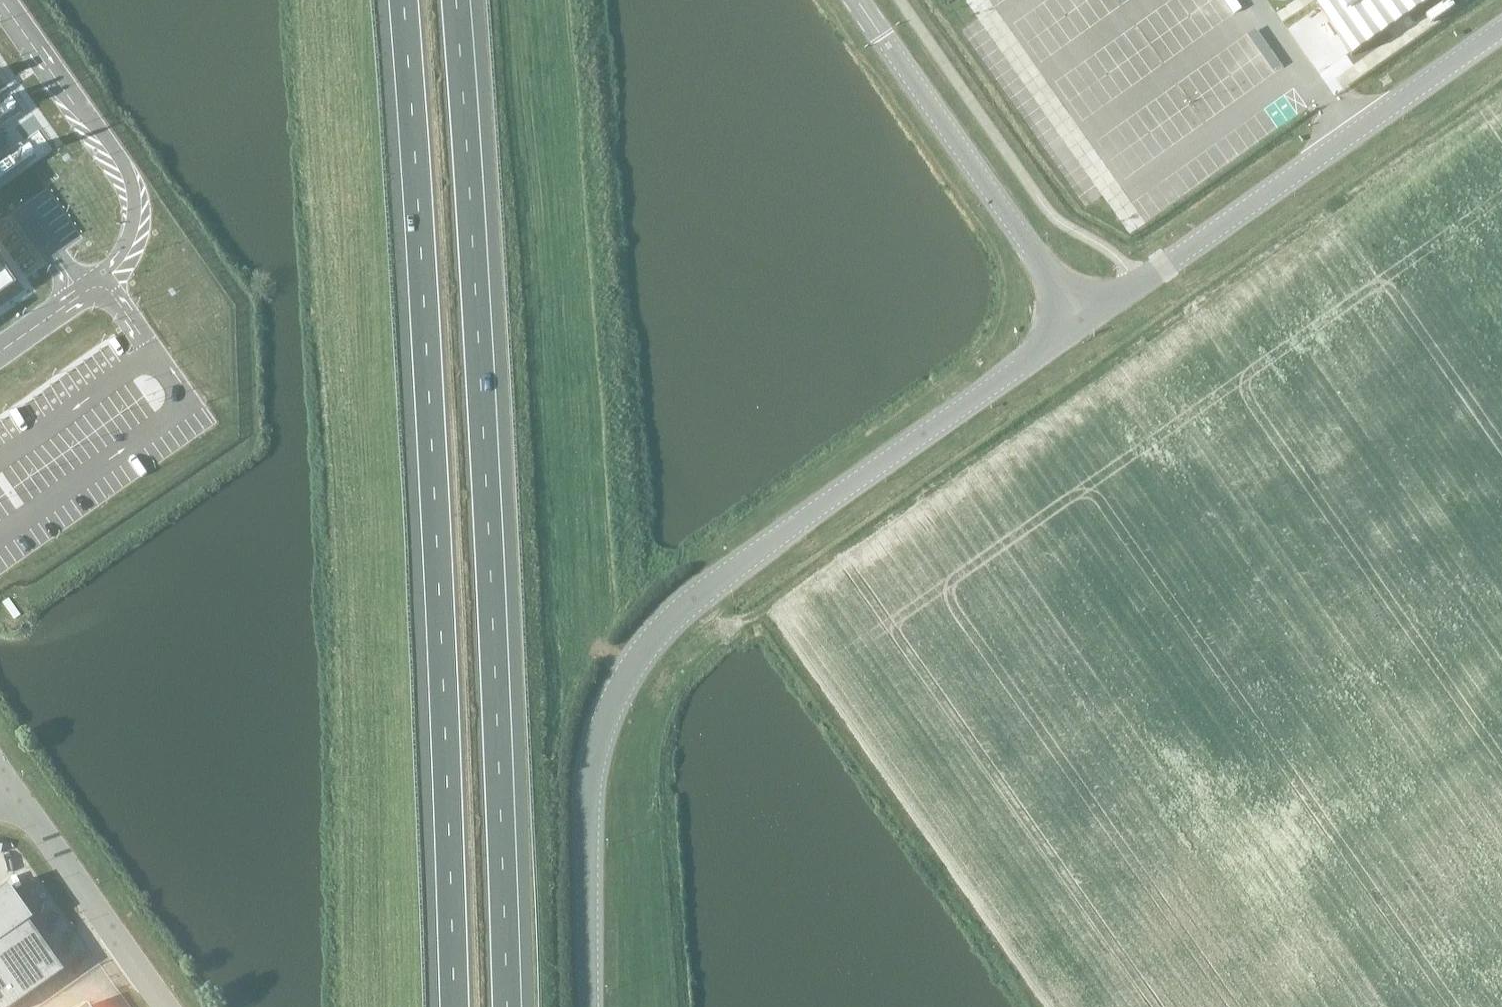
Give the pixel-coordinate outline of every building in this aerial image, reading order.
[(1317,6),(1352,57),(1433,0),(1325,0),(1317,6)] [(13,288),(0,270),(0,297),(13,288)] [(66,973),(31,923),(34,921),(9,885),(0,891),(0,1006),(18,1006),(66,973)]
